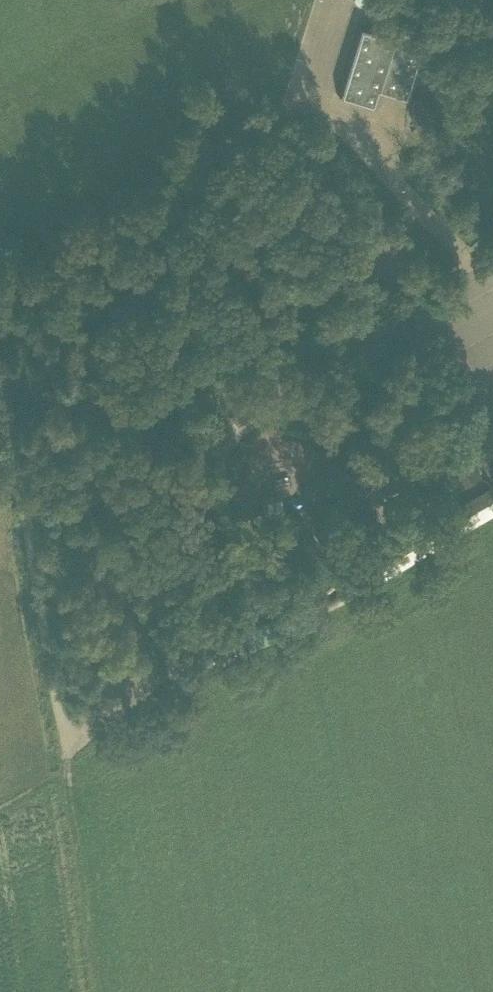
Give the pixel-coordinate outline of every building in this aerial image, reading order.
[(342,95),(379,106),(384,91),(408,98),(428,31),(398,22),(393,37),(386,34),(362,27),(342,95)] [(415,97),(413,120),(424,120),(425,97),(415,97)] [(230,369),(213,379),(218,388),(235,378),(230,369)] [(478,474),(454,438),(438,449),(461,485),(478,474)] [(375,553),(378,559),(379,560),(388,575),(472,525),(492,513),(492,491),(490,485),(375,553)]
